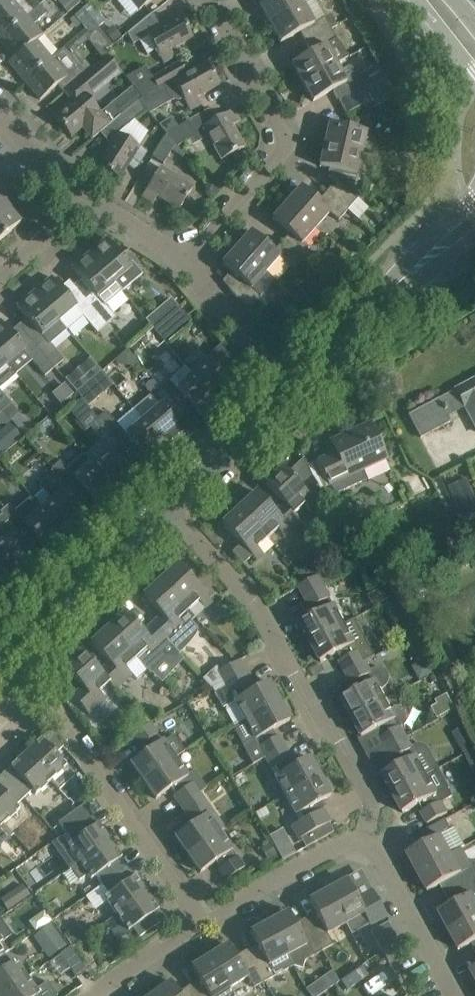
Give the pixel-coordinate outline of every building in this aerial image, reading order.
[(26,16),(13,0),(8,0),(0,7),(0,38),(26,16)] [(68,13),(73,8),(81,2),(79,0),(57,0),(68,13)] [(139,10),(152,0),(131,0),(139,10)] [(270,24),(303,5),(300,0),(269,0),(260,5),(270,24)] [(90,1),(82,7),(90,17),(98,10),(90,1)] [(15,57),(36,39),(36,40),(42,35),(33,24),(47,13),(40,5),(26,16),(0,38),(0,40),(15,57)] [(300,32),(306,42),(331,28),(337,25),(331,14),(313,24),(303,5),(270,24),(281,43),(300,32)] [(90,17),(82,7),(74,15),(81,24),(82,25),(90,17)] [(98,10),(90,17),(98,26),(106,20),(98,10)] [(152,13),(127,33),(133,43),(147,35),(163,64),(175,57),(171,50),(176,47),(193,37),(180,15),(160,26),(152,13)] [(76,28),(81,24),(74,15),(69,20),(76,28)] [(82,25),(85,28),(90,34),(98,26),(90,17),(82,25)] [(113,25),(105,31),(114,42),(121,36),(113,25)] [(292,64),(303,82),(336,64),(336,63),(348,56),(340,41),(339,42),(331,28),(306,42),(312,53),(292,64)] [(9,62),(24,81),(51,58),(36,40),(36,39),(15,57),(9,62)] [(51,58),(24,81),(40,100),(59,84),(65,92),(82,77),(87,74),(65,47),(51,58)] [(87,74),(82,77),(93,91),(119,69),(108,56),(87,74)] [(186,73),(180,63),(152,79),(135,88),(142,97),(146,101),(165,90),(169,98),(179,100),(183,98),(190,111),(201,104),(197,97),(219,85),(207,62),(186,73)] [(336,64),(303,82),(313,101),(333,90),(339,101),(365,87),(355,67),(348,66),(340,71),(336,64)] [(133,86),(135,88),(152,79),(145,66),(126,76),(133,85),(133,86)] [(365,87),(339,101),(347,115),(370,102),(373,107),(395,94),(385,76),(365,87)] [(93,139),(120,116),(114,109),(106,109),(101,113),(86,96),(83,92),(76,98),(54,117),(71,136),(83,127),(93,139)] [(139,101),(131,107),(120,116),(128,125),(146,109),(139,101)] [(209,136),(212,142),(222,160),(245,147),(232,125),(240,121),(233,109),(216,119),(212,121),(203,126),(209,136)] [(178,146),(188,140),(196,135),(187,121),(167,135),(178,146)] [(329,124),(324,145),(362,153),(366,132),(329,124)] [(118,133),(108,148),(98,165),(119,179),(133,158),(140,162),(147,151),(118,133)] [(167,135),(153,157),(164,164),(173,150),(183,156),(185,153),(178,146),(167,135)] [(357,175),(362,153),(324,145),(320,166),(334,169),(333,177),(337,180),(327,192),(348,210),(357,199),(349,192),(354,187),(357,175)] [(161,167),(153,179),(142,196),(153,203),(158,196),(179,209),(193,187),(161,167)] [(348,210),(327,192),(318,201),(301,187),(287,203),(316,228),(330,212),(339,220),(343,215),(348,210)] [(301,244),(316,228),(287,203),(273,219),(289,234),(282,243),(302,261),(310,252),(301,244)] [(20,223),(10,211),(6,214),(0,207),(0,240),(20,223)] [(302,261),(282,243),(274,252),(251,232),(237,248),(265,273),(280,257),(295,270),(302,261)] [(107,239),(90,253),(122,291),(143,274),(137,267),(132,262),(129,265),(123,257),(107,239)] [(265,273),(237,248),(222,264),(239,279),(230,290),(248,311),(261,298),(251,289),(265,273)] [(93,292),(85,299),(107,325),(116,317),(106,305),(122,291),(90,253),(72,268),(93,292)] [(126,254),(123,257),(129,265),(132,262),(137,267),(140,264),(132,255),(126,254)] [(52,277),(35,292),(67,330),(83,316),(97,333),(107,325),(85,299),(74,286),(65,293),(52,277)] [(67,330),(35,292),(17,307),(44,338),(35,346),(54,368),(63,360),(50,344),(67,330)] [(153,328),(179,307),(171,298),(146,319),(153,328)] [(166,344),(192,322),(179,307),(153,328),(160,337),(166,344)] [(453,317),(448,308),(439,313),(444,322),(453,317)] [(0,321),(0,355),(8,364),(25,349),(1,321),(0,321)] [(146,348),(160,337),(153,328),(139,339),(146,348)] [(234,356),(223,342),(208,357),(209,358),(193,373),(220,401),(236,385),(220,369),(234,356)] [(54,368),(35,346),(26,353),(45,375),(54,368)] [(0,355),(0,388),(17,374),(8,364),(0,355)] [(169,380),(160,388),(181,414),(182,413),(180,412),(189,402),(203,417),(220,401),(193,373),(185,365),(169,380)] [(73,372),(65,379),(76,392),(77,391),(84,385),(73,372)] [(421,438),(451,422),(448,416),(466,407),(474,424),(474,379),(409,415),(421,438)] [(66,381),(55,390),(65,401),(76,392),(66,381)] [(76,392),(87,405),(99,395),(88,382),(84,385),(76,392)] [(151,395),(134,409),(143,420),(167,449),(185,435),(172,419),(180,412),(181,414),(160,388),(152,394),(151,395)] [(3,411),(11,404),(0,390),(0,407),(3,411)] [(167,449),(143,420),(134,409),(117,423),(123,431),(126,434),(125,435),(150,464),(167,449)] [(123,431),(117,423),(106,411),(98,418),(115,439),(123,431)] [(115,439),(98,418),(89,426),(99,438),(106,446),(115,439)] [(330,485),(335,494),(366,480),(362,471),(387,459),(370,422),(331,441),(336,452),(318,460),(330,485)] [(0,432),(0,437),(9,447),(21,437),(10,424),(0,432)] [(99,438),(82,452),(118,494),(135,480),(106,446),(99,438)] [(82,452),(65,467),(74,477),(73,477),(100,509),(118,494),(82,452)] [(60,461),(51,468),(54,472),(55,472),(65,484),(73,477),(74,477),(65,467),(60,461)] [(323,499),(318,487),(309,469),(292,477),(283,468),(266,484),(283,502),(294,514),(294,513),(304,504),(311,511),(323,499)] [(84,523),(63,498),(71,491),(65,484),(55,472),(54,472),(41,483),(42,484),(40,486),(43,489),(33,497),(32,496),(31,496),(66,538),(84,523)] [(448,486),(470,534),(474,531),(474,496),(466,478),(448,486)] [(294,514),(283,502),(274,511),(257,492),(240,508),(268,538),(278,529),(284,536),(301,520),(294,513),(294,514)] [(8,521),(14,527),(22,520),(49,552),(66,538),(31,496),(15,511),(9,504),(0,511),(2,514),(8,521)] [(240,508),(222,524),(241,544),(233,552),(244,564),(253,556),(257,561),(264,555),(257,547),(268,538),(240,508)] [(32,566),(8,537),(7,537),(5,534),(14,527),(8,521),(2,514),(0,516),(0,563),(15,581),(32,566)] [(0,563),(0,593),(15,581),(0,563)] [(178,564),(161,580),(188,610),(199,601),(205,608),(212,602),(178,564)] [(319,575),(299,586),(305,598),(325,587),(319,575)] [(195,617),(188,610),(161,580),(143,596),(160,614),(151,622),(180,653),(191,642),(195,637),(197,633),(197,632),(198,630),(197,628),(191,621),(195,617)] [(345,624),(325,587),(305,598),(311,608),(313,607),(317,614),(300,623),(311,643),(345,624)] [(180,653),(151,622),(142,630),(126,612),(108,627),(147,670),(150,674),(165,657),(167,656),(172,656),(174,659),(180,653)] [(377,656),(356,618),(345,624),(311,643),(322,662),(339,653),(346,649),(350,656),(340,661),(346,673),(366,662),(377,656)] [(409,620),(398,626),(405,639),(416,633),(409,620)] [(108,627),(91,643),(104,658),(107,661),(99,669),(116,689),(132,674),(137,679),(147,670),(108,627)] [(423,652),(414,636),(408,639),(417,655),(423,652)] [(99,691),(109,683),(115,690),(116,689),(99,669),(98,669),(82,651),(64,667),(82,687),(73,696),(89,714),(106,699),(99,691)] [(429,658),(414,667),(421,681),(437,672),(429,658)] [(238,660),(218,671),(224,682),(244,671),(238,660)] [(341,699),(352,718),(386,699),(381,690),(387,686),(390,682),(390,677),(389,672),(386,669),(381,667),(377,667),(370,670),(366,662),(346,673),(352,684),(362,678),(366,685),(359,689),(341,699)] [(226,709),(234,725),(245,720),(279,701),(268,682),(244,695),(240,688),(250,682),(244,671),(224,682),(235,701),(227,705),(226,709)] [(456,709),(448,694),(437,701),(439,705),(433,708),(439,719),(456,709)] [(171,699),(163,695),(156,705),(164,710),(171,699)] [(381,737),(387,748),(407,737),(401,727),(406,723),(409,718),(408,711),(403,707),(397,706),(392,709),(386,699),(352,718),(362,738),(381,728),(384,735),(381,737)] [(265,757),(278,750),(272,739),(267,742),(263,735),(290,721),(279,701),(245,720),(254,738),(242,744),(253,763),(265,757)] [(130,763),(143,780),(175,758),(150,723),(131,736),(139,746),(148,740),(153,746),(147,751),(130,763)] [(41,739),(26,753),(51,780),(60,789),(72,778),(72,772),(55,754),(63,747),(53,735),(45,743),(41,739)] [(407,761),(382,774),(393,793),(439,768),(430,750),(428,746),(424,744),(420,743),(416,744),(411,746),(407,737),(387,748),(393,759),(403,754),(407,761)] [(285,795),(320,776),(309,757),(286,770),(282,763),(284,762),(278,750),(265,757),(285,795)] [(465,755),(474,771),(474,770),(474,750),(465,755)] [(14,771),(6,779),(24,798),(32,790),(36,794),(51,780),(26,753),(11,767),(14,771)] [(174,796),(181,806),(200,793),(206,789),(194,771),(188,776),(175,758),(143,780),(156,799),(172,788),(176,794),(174,796)] [(450,788),(439,768),(393,793),(403,813),(420,804),(424,811),(421,812),(428,824),(448,813),(442,803),(453,796),(449,789),(450,788)] [(320,776),(285,795),(300,821),(291,826),(299,839),(309,834),(314,843),(334,832),(329,823),(331,822),(320,802),(330,796),(329,793),(333,791),(327,780),(323,782),(320,776)] [(24,798),(6,779),(0,784),(0,819),(4,823),(19,809),(16,805),(24,798)] [(187,854),(220,832),(224,828),(200,793),(181,806),(189,817),(193,813),(198,820),(175,836),(187,854)] [(110,841),(98,824),(93,827),(80,808),(59,823),(72,842),(67,845),(79,862),(110,841)] [(4,823),(0,819),(0,847),(14,834),(4,823)] [(465,846),(455,828),(452,830),(446,820),(421,833),(427,843),(407,854),(417,873),(463,848),(463,847),(465,846)] [(237,856),(220,832),(187,854),(200,872),(217,861),(223,856),(228,863),(218,869),(226,880),(245,867),(237,856)] [(124,870),(117,861),(122,858),(110,841),(79,862),(71,868),(79,880),(88,874),(91,879),(95,876),(102,885),(124,870)] [(290,841),(277,848),(283,860),(296,853),(290,841)] [(269,842),(261,847),(268,859),(276,854),(269,842)] [(453,891),(474,879),(474,862),(473,859),(470,861),(463,848),(417,873),(428,892),(448,881),(453,891)] [(104,897),(116,914),(146,893),(135,876),(130,879),(124,870),(102,885),(108,894),(104,897)] [(453,891),(459,901),(439,912),(449,931),(474,917),(474,879),(453,891)] [(373,891),(357,899),(347,880),(328,890),(346,923),(351,934),(387,916),(373,891)] [(23,884),(12,892),(19,903),(30,894),(23,884)] [(346,923),(328,890),(309,900),(319,920),(309,925),(323,950),(333,944),(327,933),(346,923)] [(146,893),(116,914),(128,931),(132,928),(139,938),(161,922),(154,913),(158,910),(146,893)] [(288,911),(269,922),(288,955),(293,965),(302,968),(305,959),(323,950),(309,925),(299,931),(288,911)] [(2,941),(12,934),(1,917),(0,918),(0,957),(4,954),(9,951),(2,941)] [(449,931),(460,950),(474,942),(474,917),(449,931)] [(288,955),(269,922),(250,932),(261,952),(250,957),(265,981),(275,976),(293,965),(288,955)] [(51,925),(33,938),(49,959),(67,946),(51,925)] [(397,934),(379,944),(384,952),(401,942),(397,934)] [(228,944),(209,956),(230,988),(248,977),(254,987),(265,981),(250,957),(240,963),(228,944)] [(60,954),(77,978),(87,971),(70,946),(60,954)] [(27,977),(15,960),(11,963),(4,954),(0,957),(0,995),(27,977)] [(193,993),(195,995),(235,995),(230,988),(209,956),(191,967),(203,986),(193,993)] [(368,975),(367,973),(362,965),(351,972),(357,982),(368,975)] [(357,982),(351,972),(340,980),(347,990),(357,982)] [(0,995),(57,995),(58,995),(48,981),(36,989),(27,977),(0,995)] [(170,982),(153,994),(154,995),(180,995),(170,982)] [(307,989),(311,995),(315,995),(323,991),(317,983),(307,989)]
